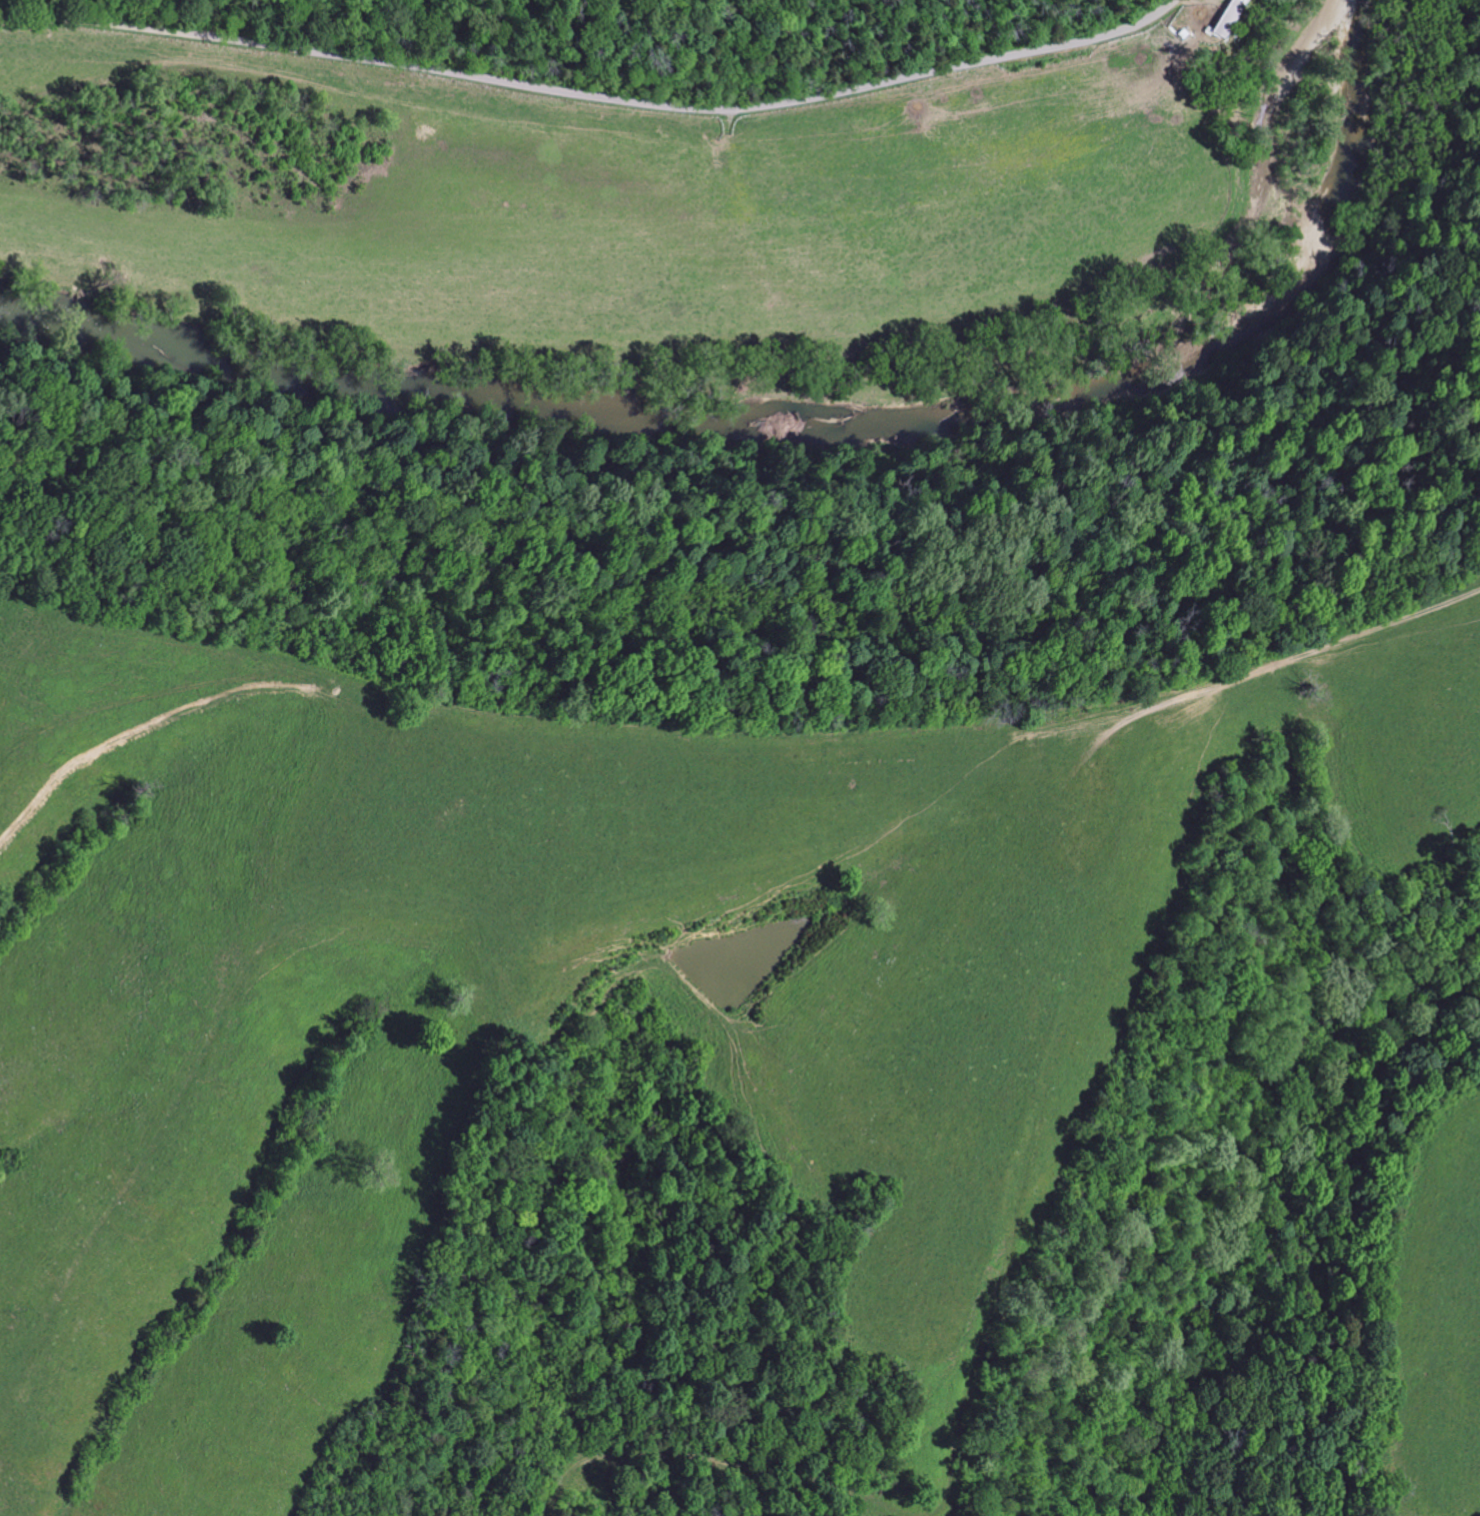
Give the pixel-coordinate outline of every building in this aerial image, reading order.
[(1210,33),(1222,40),(1246,0),(1228,0),(1210,33)]
